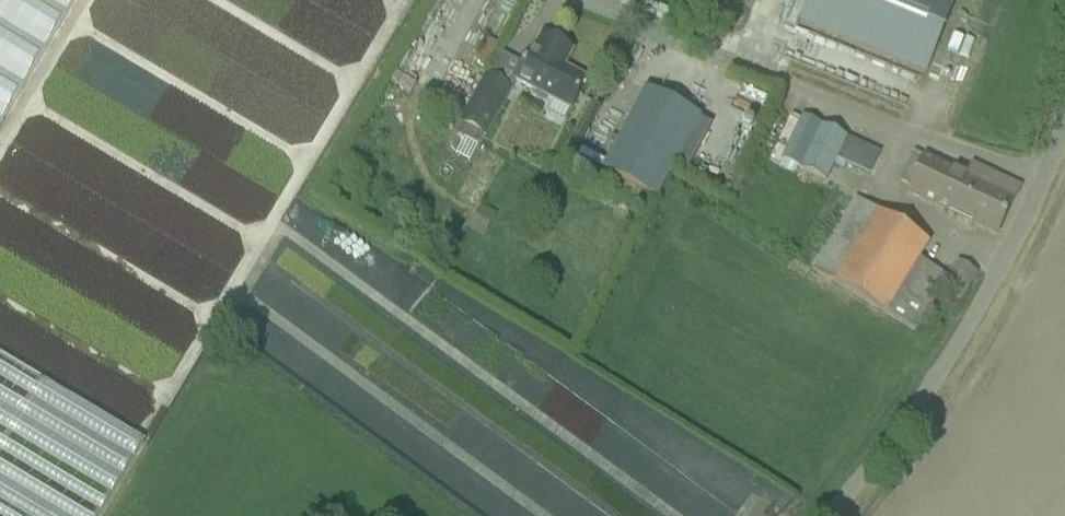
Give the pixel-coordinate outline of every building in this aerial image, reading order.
[(74,0),(0,0),(0,123),(74,0)] [(955,0),(808,0),(799,22),(925,73),(955,0)] [(571,109),(576,99),(587,80),(557,64),(565,48),(541,35),(533,51),(531,50),(515,80),(571,109)] [(496,72),(507,48),(497,44),(485,67),(496,72)] [(484,136),(488,129),(511,90),(485,75),(458,122),(484,136)] [(657,200),(690,139),(700,119),(645,90),(635,109),(602,171),(657,200)] [(801,118),(780,161),(799,170),(824,182),(845,138),(820,126),(801,118)] [(406,129),(405,147),(416,147),(417,130),(406,129)] [(923,159),(907,194),(995,236),(1019,188),(990,174),(984,187),(923,159)] [(855,199),(811,270),(852,295),(883,314),(915,333),(940,292),(951,299),(958,303),(976,273),(958,262),(948,278),(918,260),(928,244),(855,199)] [(481,205),(467,229),(482,238),(496,214),(481,205)] [(144,443),(0,358),(0,515),(101,515),(144,443)]
